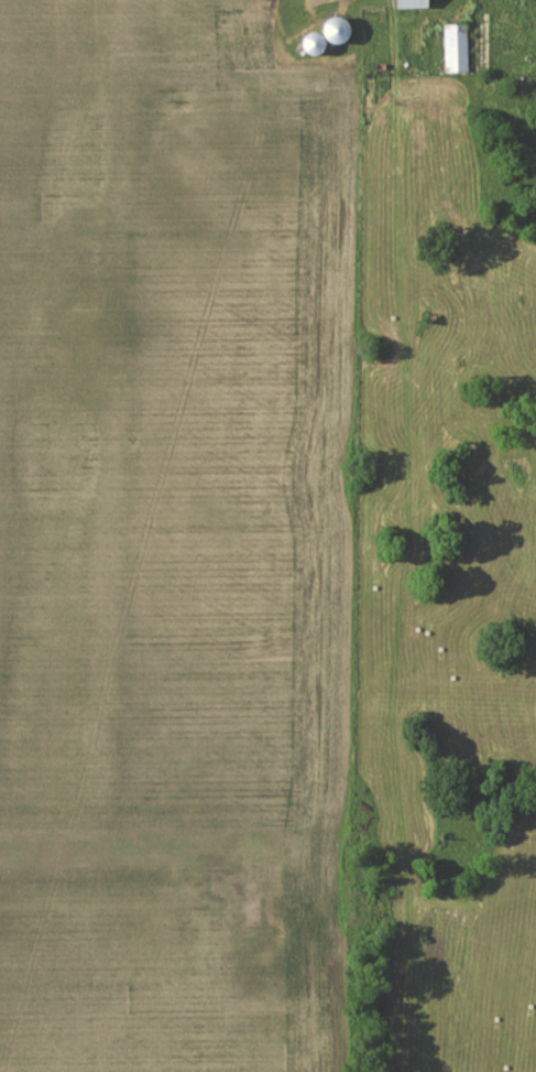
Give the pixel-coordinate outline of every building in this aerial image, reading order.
[(402,9),(401,0),(431,0),(431,7),(402,9)] [(469,24),(471,71),(449,72),(447,25),(469,24)]
